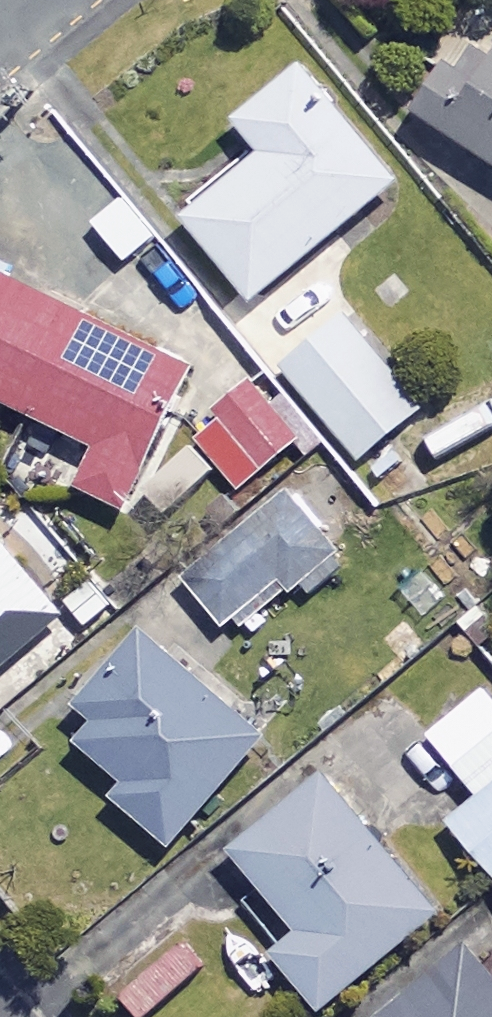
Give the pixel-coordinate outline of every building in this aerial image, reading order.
[(480,46),(432,119),(491,159),(491,55),(480,46)] [(406,184),(308,67),(243,122),(270,154),(192,219),(262,304),(406,184)] [(101,448),(82,487),(133,513),(204,372),(0,270),(0,398),(101,448)] [(428,412),(352,318),(291,368),(367,462),(428,412)] [(313,437),(267,382),(203,436),(249,491),(313,437)] [(314,598),(364,560),(311,489),(186,583),(227,637),(301,581),(314,598)] [(0,536),(0,680),(71,621),(0,536)] [(277,748),(157,637),(89,710),(106,725),(89,744),(136,787),(124,799),(180,852),(277,748)] [(461,765),(488,798),(458,822),(491,864),(491,740),(461,765)] [(449,914),(336,777),(245,852),(311,933),(284,955),(331,1012),(449,914)] [(194,917),(115,979),(145,1016),(155,1016),(228,960),(194,917)] [(475,945),(390,1016),(491,1016),(491,965),(475,945)]
